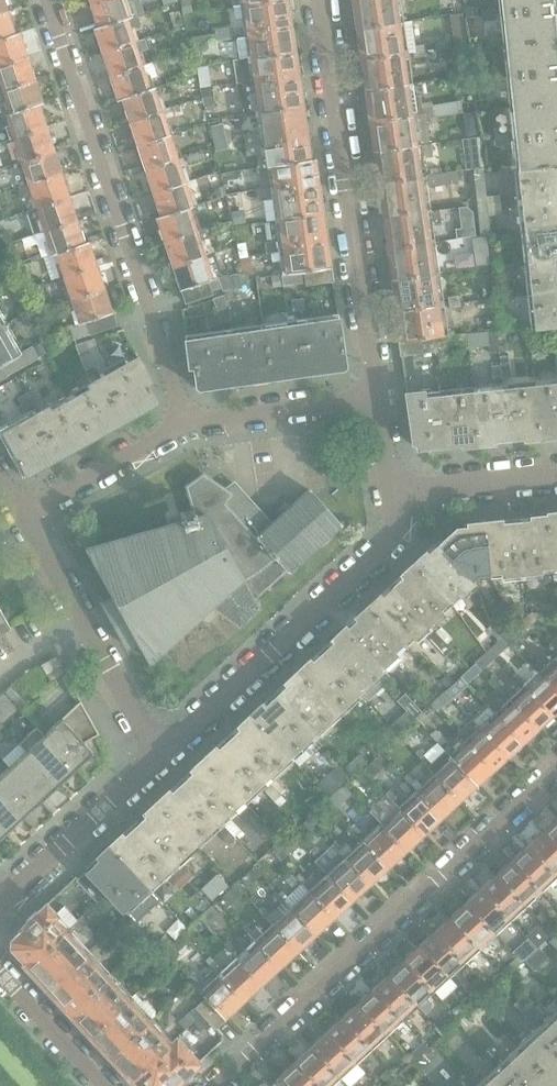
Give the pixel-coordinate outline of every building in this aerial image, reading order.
[(139,0),(100,0),(90,3),(98,26),(143,11),(139,0)] [(192,0),(187,0),(180,1),(182,13),(194,11),(192,0)] [(290,13),(288,0),(270,0),(243,4),(251,57),(295,51),(290,13)] [(395,0),(352,0),(352,1),(356,28),(398,22),(395,0)] [(550,0),(502,0),(507,44),(554,38),(550,0)] [(7,10),(0,13),(0,37),(15,33),(7,10)] [(138,40),(134,27),(140,25),(136,15),(143,12),(143,11),(98,26),(94,28),(102,52),(138,40)] [(183,24),(180,13),(180,11),(169,14),(173,27),(183,24)] [(468,45),(464,16),(463,13),(453,15),(457,37),(459,37),(461,46),(468,45)] [(406,83),(402,52),(398,22),(356,28),(358,42),(365,89),(406,83)] [(231,38),(230,29),(216,31),(217,41),(231,38)] [(19,31),(15,33),(0,37),(0,64),(27,55),(19,31)] [(145,63),(141,51),(148,49),(144,38),(138,40),(102,52),(110,75),(142,64),(145,63)] [(190,49),(187,38),(173,42),(176,53),(190,49)] [(554,38),(507,44),(514,106),(556,102),(556,68),(554,38)] [(204,64),(199,46),(190,48),(194,63),(195,67),(204,64)] [(303,104),(295,51),(251,57),(233,60),(236,83),(241,82),(245,114),(259,112),(303,104)] [(27,55),(0,64),(0,90),(0,91),(35,79),(27,55)] [(197,73),(195,67),(194,63),(185,66),(183,69),(185,76),(197,73)] [(150,89),(142,64),(110,75),(118,100),(122,98),(150,89)] [(502,82),(501,75),(487,77),(488,84),(502,82)] [(0,91),(0,116),(38,104),(43,102),(35,79),(0,91)] [(426,118),(462,112),(461,103),(461,100),(431,105),(432,106),(422,107),(420,95),(408,97),(406,83),(365,89),(374,149),(415,144),(415,146),(430,143),(426,118)] [(161,110),(155,91),(163,88),(162,85),(150,89),(122,98),(129,121),(161,110)] [(216,104),(213,87),(201,89),(204,106),(216,104)] [(514,106),(520,168),(556,164),(556,102),(514,106)] [(38,104),(0,116),(0,129),(7,127),(11,139),(46,126),(38,104)] [(169,134),(164,119),(173,116),(172,112),(180,109),(178,104),(161,110),(129,121),(137,145),(169,134)] [(310,159),(305,121),(303,104),(259,112),(262,133),(244,135),(247,156),(256,154),(258,167),(270,165),(310,159)] [(478,137),(476,111),(462,112),(466,139),(478,137)] [(222,123),(210,126),(215,150),(228,148),(222,123)] [(54,150),(46,126),(11,139),(19,162),(54,150)] [(177,157),(169,134),(137,145),(145,168),(177,157)] [(213,146),(210,135),(202,138),(205,148),(213,146)] [(430,143),(415,146),(417,159),(432,156),(431,143),(430,143)] [(419,176),(415,146),(415,144),(374,149),(383,218),(424,212),(424,206),(421,188),(455,183),(454,171),(419,176)] [(61,173),(54,150),(19,162),(26,185),(61,173)] [(201,158),(199,152),(186,156),(188,162),(201,158)] [(185,181),(177,157),(145,168),(153,192),(185,181)] [(322,212),(315,158),(310,159),(270,165),(273,181),(255,183),(256,189),(257,189),(258,198),(265,197),(265,200),(275,199),(278,218),(322,212)] [(520,168),(517,169),(520,200),(556,196),(556,164),(520,168)] [(69,196),(61,173),(26,185),(34,208),(69,196)] [(193,205),(185,181),(153,192),(160,215),(189,206),(193,205)] [(226,195),(223,186),(214,188),(217,197),(226,195)] [(500,195),(486,196),(487,201),(487,203),(500,202),(500,195)] [(77,219),(69,196),(34,208),(26,211),(34,234),(77,219)] [(520,200),(527,263),(556,259),(556,196),(520,200)] [(488,215),(488,216),(502,214),(500,202),(487,203),(487,208),(488,215)] [(196,230),(189,206),(160,215),(156,217),(164,241),(196,230)] [(433,272),(429,242),(426,226),(441,224),(439,210),(424,212),(383,218),(392,279),(433,272)] [(330,266),(322,212),(278,218),(278,219),(269,221),(272,241),(264,243),(266,253),(283,251),(286,272),(291,272),(297,271),(303,270),(330,266)] [(84,242),(77,219),(34,234),(23,238),(25,244),(37,240),(43,257),(84,242)] [(474,235),(472,225),(456,228),(458,238),(474,235)] [(221,250),(219,244),(212,246),(206,228),(197,231),(196,230),(164,241),(172,264),(214,252),(221,250)] [(13,241),(8,230),(1,233),(6,243),(13,241)] [(88,241),(84,242),(43,257),(35,260),(37,266),(56,259),(61,276),(96,264),(88,241)] [(248,257),(246,242),(237,244),(239,258),(248,257)] [(486,262),(484,244),(467,245),(468,263),(486,262)] [(502,264),(501,251),(491,252),(492,265),(502,264)] [(222,276),(214,252),(172,264),(181,289),(182,289),(207,281),(213,279),(216,278),(219,277),(222,276)] [(527,263),(534,327),(556,325),(556,259),(527,263)] [(104,288),(96,264),(61,276),(69,300),(104,288)] [(332,280),(330,266),(303,270),(304,281),(305,284),(332,280)] [(443,337),(438,303),(433,272),(392,279),(396,305),(397,313),(401,341),(435,336),(435,338),(443,337)] [(222,287),(219,277),(216,278),(213,279),(217,289),(220,288),(222,287)] [(217,289),(213,279),(207,281),(211,291),(217,289)] [(209,291),(211,291),(207,281),(182,289),(186,302),(209,294),(209,291)] [(112,312),(104,288),(69,300),(77,323),(78,323),(86,320),(112,312)] [(475,299),(474,289),(460,290),(461,301),(475,299)] [(229,305),(225,294),(219,296),(223,307),(229,305)] [(223,307),(219,296),(213,298),(217,309),(223,307)] [(495,312),(493,298),(468,301),(469,315),(495,312)] [(90,333),(116,325),(112,312),(86,320),(90,333)] [(516,327),(515,317),(499,319),(500,329),(516,327)] [(345,365),(338,318),(300,324),(299,320),(294,321),(294,324),(262,329),(269,378),(343,367),(345,365)] [(2,322),(0,319),(0,364),(1,363),(9,359),(16,355),(15,353),(0,327),(4,325),(2,322)] [(90,333),(86,320),(78,323),(82,336),(90,333)] [(82,336),(78,323),(77,323),(69,326),(74,339),(82,336)] [(269,378),(262,329),(227,334),(227,330),(220,331),(220,335),(185,340),(189,366),(194,366),(196,386),(199,388),(269,378)] [(499,352),(497,330),(487,331),(489,352),(499,352)] [(468,348),(466,333),(454,334),(455,343),(460,343),(460,349),(468,348)] [(436,352),(435,338),(435,336),(401,341),(399,341),(404,378),(415,372),(413,354),(436,352)] [(97,352),(92,339),(84,342),(88,354),(97,352)] [(45,353),(39,342),(31,346),(37,357),(45,353)] [(88,354),(84,342),(75,344),(79,357),(88,354)] [(37,357),(31,346),(24,351),(30,363),(37,359),(38,359),(37,357)] [(30,363),(24,351),(16,355),(23,367),(30,363)] [(102,361),(97,352),(88,354),(95,365),(102,361)] [(511,378),(508,353),(499,354),(500,364),(502,379),(511,378)] [(95,365),(88,354),(79,357),(87,370),(95,365)] [(23,367),(16,355),(9,359),(16,371),(23,367)] [(157,400),(148,383),(151,380),(138,356),(103,375),(100,370),(96,372),(98,376),(85,383),(87,387),(71,396),(69,392),(66,394),(91,439),(156,402),(157,400)] [(16,371),(9,359),(1,363),(8,375),(16,371)] [(8,375),(1,363),(0,364),(0,380),(8,375)] [(502,379),(500,364),(491,365),(492,380),(502,379)] [(534,384),(540,436),(554,435),(554,432),(556,432),(556,382),(534,384)] [(540,436),(534,384),(472,391),(478,443),(492,441),(492,439),(525,435),(525,438),(540,436)] [(40,401),(33,388),(25,393),(32,406),(40,401)] [(478,443),(472,391),(424,396),(424,391),(406,393),(413,443),(414,443),(414,446),(416,446),(416,447),(463,442),(463,444),(478,443)] [(32,406),(25,393),(17,397),(24,410),(32,406)] [(91,439),(66,394),(63,395),(65,399),(48,408),(46,404),(33,412),(31,408),(28,410),(31,416),(3,431),(26,473),(29,474),(91,439)] [(288,569),(318,542),(320,541),(327,535),(339,523),(338,522),(337,523),(329,512),(319,501),(317,499),(309,492),(310,491),(309,489),(300,498),(290,507),(272,523),(265,515),(254,504),(251,506),(232,493),(203,473),(202,474),(186,485),(192,508),(190,509),(190,510),(184,512),(183,511),(179,512),(180,515),(182,521),(168,525),(166,525),(113,541),(100,545),(87,548),(87,549),(93,560),(114,596),(102,603),(104,605),(108,613),(115,614),(123,628),(119,634),(120,635),(126,645),(137,639),(142,647),(148,658),(149,658),(158,650),(160,648),(196,615),(208,604),(214,608),(240,626),(259,608),(254,599),(258,595),(266,588),(270,584),(280,576),(287,568),(288,569)] [(546,515),(552,569),(556,568),(556,514),(546,515)] [(552,569),(546,515),(531,517),(532,521),(500,524),(499,520),(484,522),(489,575),(498,574),(498,576),(541,573),(541,570),(552,569)] [(489,575),(484,522),(468,524),(468,527),(456,529),(428,555),(425,552),(414,563),(450,600),(458,593),(460,595),(475,581),(474,580),(479,576),(489,575)] [(450,600),(414,563),(402,573),(405,576),(382,598),(379,595),(368,605),(403,643),(413,634),(415,637),(445,609),(443,607),(450,600)] [(482,604),(478,593),(471,596),(475,607),(482,604)] [(524,611),(518,601),(506,608),(512,618),(524,611)] [(554,615),(556,608),(542,604),(540,611),(554,615)] [(403,643),(368,605),(357,616),(359,619),(347,630),(384,669),(385,668),(383,667),(398,653),(396,650),(403,643)] [(0,609),(0,633),(10,627),(0,609)] [(532,623),(542,614),(531,612),(525,618),(532,623)] [(522,633),(532,623),(525,618),(515,627),(522,633)] [(502,638),(508,632),(499,624),(491,626),(498,642),(502,638)] [(384,669),(347,630),(345,627),(333,638),(336,641),(312,663),(309,660),(297,671),(336,713),(384,669)] [(451,640),(440,629),(436,633),(447,644),(451,640)] [(508,644),(518,636),(511,629),(508,632),(502,638),(508,644)] [(447,644),(436,633),(432,630),(428,633),(431,637),(430,639),(445,656),(452,650),(447,644)] [(495,657),(508,644),(502,638),(498,642),(489,650),(495,657)] [(481,670),(495,657),(489,650),(475,663),(481,670)] [(556,656),(555,655),(537,672),(553,689),(556,689),(556,658),(556,656)] [(56,656),(41,664),(50,682),(65,673),(56,656)] [(467,684),(481,670),(475,663),(461,676),(467,684)] [(336,713),(297,671),(286,682),(289,685),(265,707),(262,704),(250,714),(289,756),(336,713)] [(553,689),(537,672),(522,686),(537,702),(542,702),(552,713),(556,709),(556,689),(553,689)] [(430,704),(446,690),(438,681),(414,703),(422,712),(430,704)] [(26,701),(11,684),(3,691),(19,708),(26,701)] [(552,713),(542,702),(537,702),(522,686),(507,699),(523,716),(527,716),(537,727),(542,723),(544,724),(552,716),(551,715),(552,713)] [(437,712),(453,698),(446,690),(430,704),(437,712)] [(3,691),(0,694),(0,723),(1,724),(19,708),(3,691)] [(537,727),(527,716),(523,716),(507,699),(493,713),(509,730),(514,730),(523,740),(527,736),(529,738),(537,730),(536,728),(537,727)] [(523,740),(514,730),(509,730),(493,713),(478,726),(493,743),(498,744),(508,755),(512,750),(514,752),(522,744),(520,742),(523,740)] [(289,756),(250,714),(239,725),(242,728),(218,750),(215,747),(204,758),(242,799),(289,756)] [(84,742),(61,718),(44,734),(75,768),(93,751),(84,742)] [(493,743),(478,726),(472,719),(456,733),(463,740),(480,758),(483,758),(493,768),(497,764),(499,766),(507,758),(506,756),(508,755),(498,744),(493,743)] [(75,768),(44,734),(36,726),(18,743),(26,751),(58,785),(75,768)] [(446,740),(436,729),(430,735),(440,746),(446,740)] [(493,768),(483,758),(480,758),(463,740),(449,754),(464,771),(467,771),(478,782),(483,778),(484,780),(493,771),(491,770),(493,768)] [(478,782),(467,771),(464,771),(449,754),(445,750),(431,762),(419,749),(414,753),(433,774),(459,800),(465,794),(466,793),(468,795),(476,787),(475,785),(478,782)] [(58,785),(26,751),(9,767),(40,801),(58,785)] [(352,774),(367,761),(360,754),(345,767),(352,774)] [(375,775),(388,762),(380,754),(366,766),(375,775)] [(195,843),(242,799),(204,758),(192,769),(195,772),(183,783),(171,794),(168,791),(157,801),(195,843)] [(327,796),(349,776),(339,765),(317,784),(327,796)] [(9,767),(0,775),(0,792),(23,817),(40,801),(9,767)] [(459,800),(433,774),(422,785),(416,779),(414,780),(408,773),(403,777),(416,791),(440,817),(448,810),(450,811),(458,804),(457,802),(459,800)] [(291,797),(275,780),(271,785),(286,800),(286,801),(291,797)] [(286,800),(271,785),(264,791),(279,807),(286,800)] [(335,809),(352,794),(344,785),(327,800),(335,809)] [(396,797),(389,790),(385,794),(392,801),(396,797)] [(440,817),(416,791),(399,807),(423,833),(429,828),(430,826),(432,828),(440,820),(439,819),(440,817)] [(0,792),(0,827),(5,833),(23,817),(0,792)] [(148,886),(195,843),(157,801),(145,812),(148,815),(124,837),(121,834),(110,845),(148,886)] [(423,833),(399,807),(388,816),(383,810),(379,813),(372,806),(368,810),(380,823),(404,850),(412,843),(414,845),(424,835),(422,834),(423,833)] [(241,830),(231,820),(224,826),(234,837),(241,830)] [(555,822),(553,820),(541,831),(543,833),(551,841),(556,841),(556,820),(555,822)] [(361,831),(354,823),(350,827),(357,835),(361,831)] [(404,850),(380,823),(363,840),(386,867),(394,860),(396,861),(404,854),(403,852),(404,850)] [(234,838),(224,827),(218,833),(228,844),(234,838)] [(556,841),(551,841),(543,833),(539,836),(538,834),(526,846),(527,847),(536,856),(541,856),(556,873),(556,841)] [(281,861),(299,844),(290,835),(272,851),(281,861)] [(386,867),(363,840),(353,849),(347,843),(342,847),(336,840),(332,844),(344,857),(368,884),(375,877),(376,876),(378,878),(386,870),(385,868),(386,867)] [(148,886),(110,845),(98,856),(101,859),(87,871),(88,871),(107,892),(123,909),(148,886)] [(541,856),(536,856),(527,847),(524,850),(522,849),(510,860),(512,862),(520,870),(526,870),(544,890),(556,878),(556,873),(541,856)] [(325,863),(318,856),(314,860),(321,868),(325,863)] [(368,884),(344,857),(326,874),(351,900),(358,893),(360,895),(368,887),(367,885),(368,884)] [(544,890),(526,870),(520,870),(512,862),(508,865),(507,863),(496,873),(506,884),(511,885),(529,904),(544,890)] [(194,876),(183,865),(176,871),(187,882),(194,876)] [(98,900),(107,892),(88,871),(79,880),(98,900)] [(187,882),(176,871),(169,878),(180,889),(187,882)] [(351,900),(326,874),(318,882),(311,875),(306,880),(300,873),(296,877),(302,884),(333,917),(339,911),(340,910),(342,911),(350,903),(349,902),(351,900)] [(529,904),(511,885),(506,884),(496,873),(495,874),(497,876),(493,879),(492,877),(481,887),(491,898),(495,899),(513,919),(529,904)] [(241,891),(252,881),(245,874),(235,884),(241,891)] [(211,900),(227,885),(218,875),(202,890),(211,900)] [(333,917),(302,884),(288,897),(282,890),(278,894),(284,900),(315,933),(322,926),(324,928),(332,920),(331,918),(333,917)] [(231,905),(243,894),(234,886),(223,897),(231,905)] [(513,919),(495,899),(491,898),(481,887),(479,889),(481,890),(478,894),(476,892),(465,902),(475,913),(481,913),(498,933),(513,919)] [(315,933),(284,900),(265,917),(272,924),(296,950),(304,943),(306,945),(314,937),(313,935),(315,933)] [(498,933),(481,913),(475,913),(465,902),(464,903),(465,905),(462,908),(461,906),(450,916),(460,926),(464,927),(482,947),(498,933)] [(87,953),(66,930),(53,916),(56,914),(46,904),(23,925),(25,927),(19,933),(15,936),(14,949),(26,962),(24,963),(48,990),(87,953)] [(208,926),(219,914),(211,906),(200,918),(208,926)] [(482,947),(464,927),(460,926),(450,916),(448,917),(450,919),(447,922),(445,921),(435,930),(444,941),(448,941),(467,962),(482,947)] [(296,950),(272,924),(263,932),(256,925),(252,929),(246,923),(241,927),(254,941),(278,967),(286,959),(288,961),(296,953),(295,952),(296,950)] [(467,962),(448,941),(444,941),(435,930),(433,932),(434,933),(431,936),(430,935),(419,945),(430,955),(434,955),(452,976),(467,962)] [(163,950),(171,942),(165,935),(156,943),(163,950)] [(537,948),(544,941),(541,938),(533,937),(530,935),(527,937),(537,948)] [(235,947),(228,940),(224,943),(231,951),(235,947)] [(278,967),(254,941),(236,958),(260,984),(267,977),(268,976),(270,978),(278,970),(277,968),(278,967)] [(526,957),(536,948),(531,942),(521,951),(526,957)] [(115,971),(134,953),(126,945),(107,963),(115,971)] [(179,954),(170,945),(162,952),(172,962),(179,954)] [(452,976),(434,955),(430,955),(419,945),(417,946),(419,948),(416,951),(414,949),(403,959),(413,970),(417,970),(436,991),(452,976)] [(534,970),(548,958),(539,947),(525,960),(534,970)] [(168,961),(159,952),(154,958),(163,966),(168,961)] [(129,998),(108,975),(87,953),(48,990),(89,1034),(129,998)] [(506,975),(521,961),(517,956),(502,970),(506,975)] [(217,964),(210,957),(206,960),(213,968),(217,964)] [(260,984),(236,958),(219,973),(243,999),(249,994),(250,993),(252,995),(260,987),(259,985),(260,984)] [(436,991),(417,970),(413,970),(403,959),(402,961),(403,962),(400,965),(399,964),(389,973),(399,984),(402,984),(421,1004),(436,991)] [(243,999),(219,973),(214,968),(195,986),(205,997),(224,1017),(232,1010),(234,1011),(242,1003),(241,1002),(243,999)] [(496,984),(505,976),(501,971),(492,979),(496,984)] [(551,971),(541,980),(554,993),(556,989),(556,977),(551,971)] [(179,994),(190,982),(181,973),(170,984),(179,994)] [(421,1004),(402,984),(399,984),(389,973),(386,975),(388,977),(385,980),(383,978),(374,987),(383,998),(387,998),(406,1018),(421,1004)] [(480,999),(490,990),(483,983),(474,992),(480,999)] [(406,1018),(387,998),(383,998),(374,987),(371,989),(372,991),(369,994),(368,992),(357,1002),(367,1012),(372,1012),(391,1033),(400,1025),(406,1018)] [(170,1042),(150,1021),(150,1020),(155,1015),(155,1010),(146,1000),(142,1000),(135,993),(129,998),(89,1034),(131,1080),(170,1042)] [(224,1017),(205,997),(195,1006),(217,1028),(226,1019),(224,1017)] [(391,1033),(372,1012),(367,1012),(357,1002),(356,1004),(357,1005),(354,1008),(352,1007),(343,1016),(354,1026),(358,1027),(375,1047),(391,1033)] [(459,1017),(467,1009),(461,1002),(453,1010),(459,1017)] [(529,1010),(523,1003),(517,1009),(524,1015),(529,1010)] [(545,1013),(536,1004),(530,1010),(538,1020),(545,1013)] [(185,1029),(202,1015),(194,1006),(178,1021),(185,1029)] [(538,1020),(530,1010),(523,1017),(532,1026),(538,1020)] [(375,1047),(358,1027),(354,1026),(343,1016),(340,1018),(341,1020),(338,1023),(337,1021),(327,1031),(337,1041),(342,1042),(360,1061),(375,1047)] [(522,1048),(556,1084),(556,1083),(556,1016),(522,1048)] [(360,1061),(342,1042),(337,1041),(327,1031),(325,1032),(326,1034),(323,1037),(321,1035),(311,1045),(321,1055),(327,1055),(345,1075),(360,1061)] [(199,1062),(188,1051),(186,1053),(182,1048),(190,1040),(182,1032),(174,1040),(173,1039),(170,1042),(131,1080),(136,1085),(138,1082),(141,1085),(169,1085),(171,1084),(173,1085),(199,1062)] [(413,1063),(428,1049),(422,1043),(407,1058),(413,1063)] [(327,1055),(321,1055),(311,1045),(309,1047),(311,1048),(307,1051),(306,1050),(296,1059),(306,1070),(310,1070),(325,1085),(333,1085),(345,1075),(327,1055)] [(522,1048),(482,1085),(554,1085),(556,1084),(522,1048)] [(310,1070),(306,1070),(296,1059),(294,1061),(295,1063),(292,1066),(290,1064),(278,1076),(279,1078),(283,1081),(287,1085),(325,1085),(310,1070)] [(283,1081),(279,1078),(272,1085),(273,1085),(278,1085),(283,1081)]
